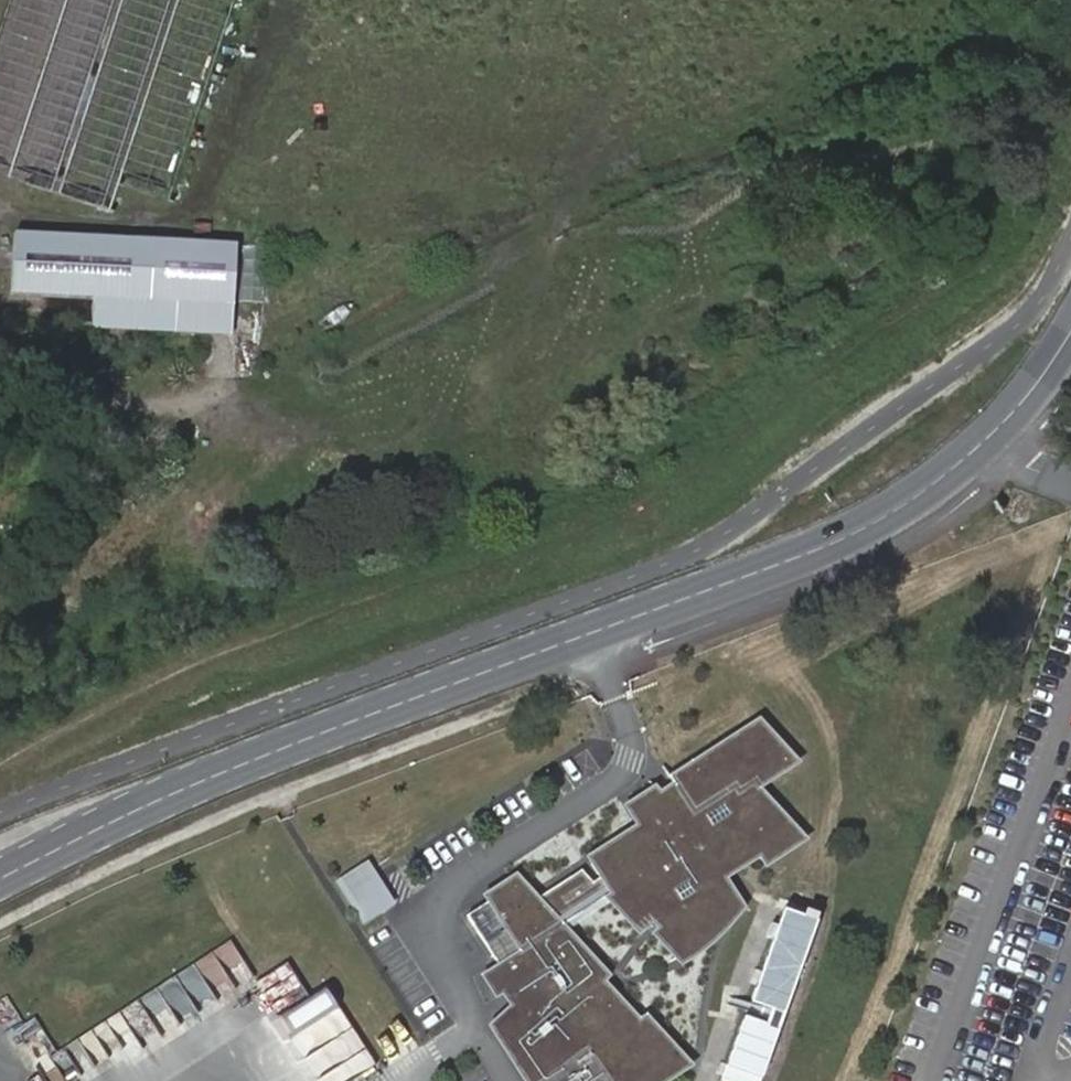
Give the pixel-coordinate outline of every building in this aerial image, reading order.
[(0,8),(0,176),(110,213),(122,177),(169,193),(233,0),(3,0),(0,8)] [(235,245),(15,234),(13,296),(95,300),(95,328),(230,332),(235,245)] [(748,734),(626,814),(638,833),(522,908),(519,911),(507,893),(479,910),(510,957),(479,978),(502,1013),(486,1026),(523,1080),(653,1080),(671,1069),(546,933),(601,897),(635,933),(643,926),(673,958),(729,906),(716,886),(783,844),(736,792),(777,765),(748,734)] [(369,861),(336,875),(357,923),(390,908),(369,861)] [(155,989),(181,1025),(251,974),(224,938),(155,989)] [(251,982),(305,1080),(351,1080),(371,1070),(327,988),(306,1000),(286,963),(251,982)] [(38,1024),(19,1029),(28,1059),(47,1054),(38,1024)]
